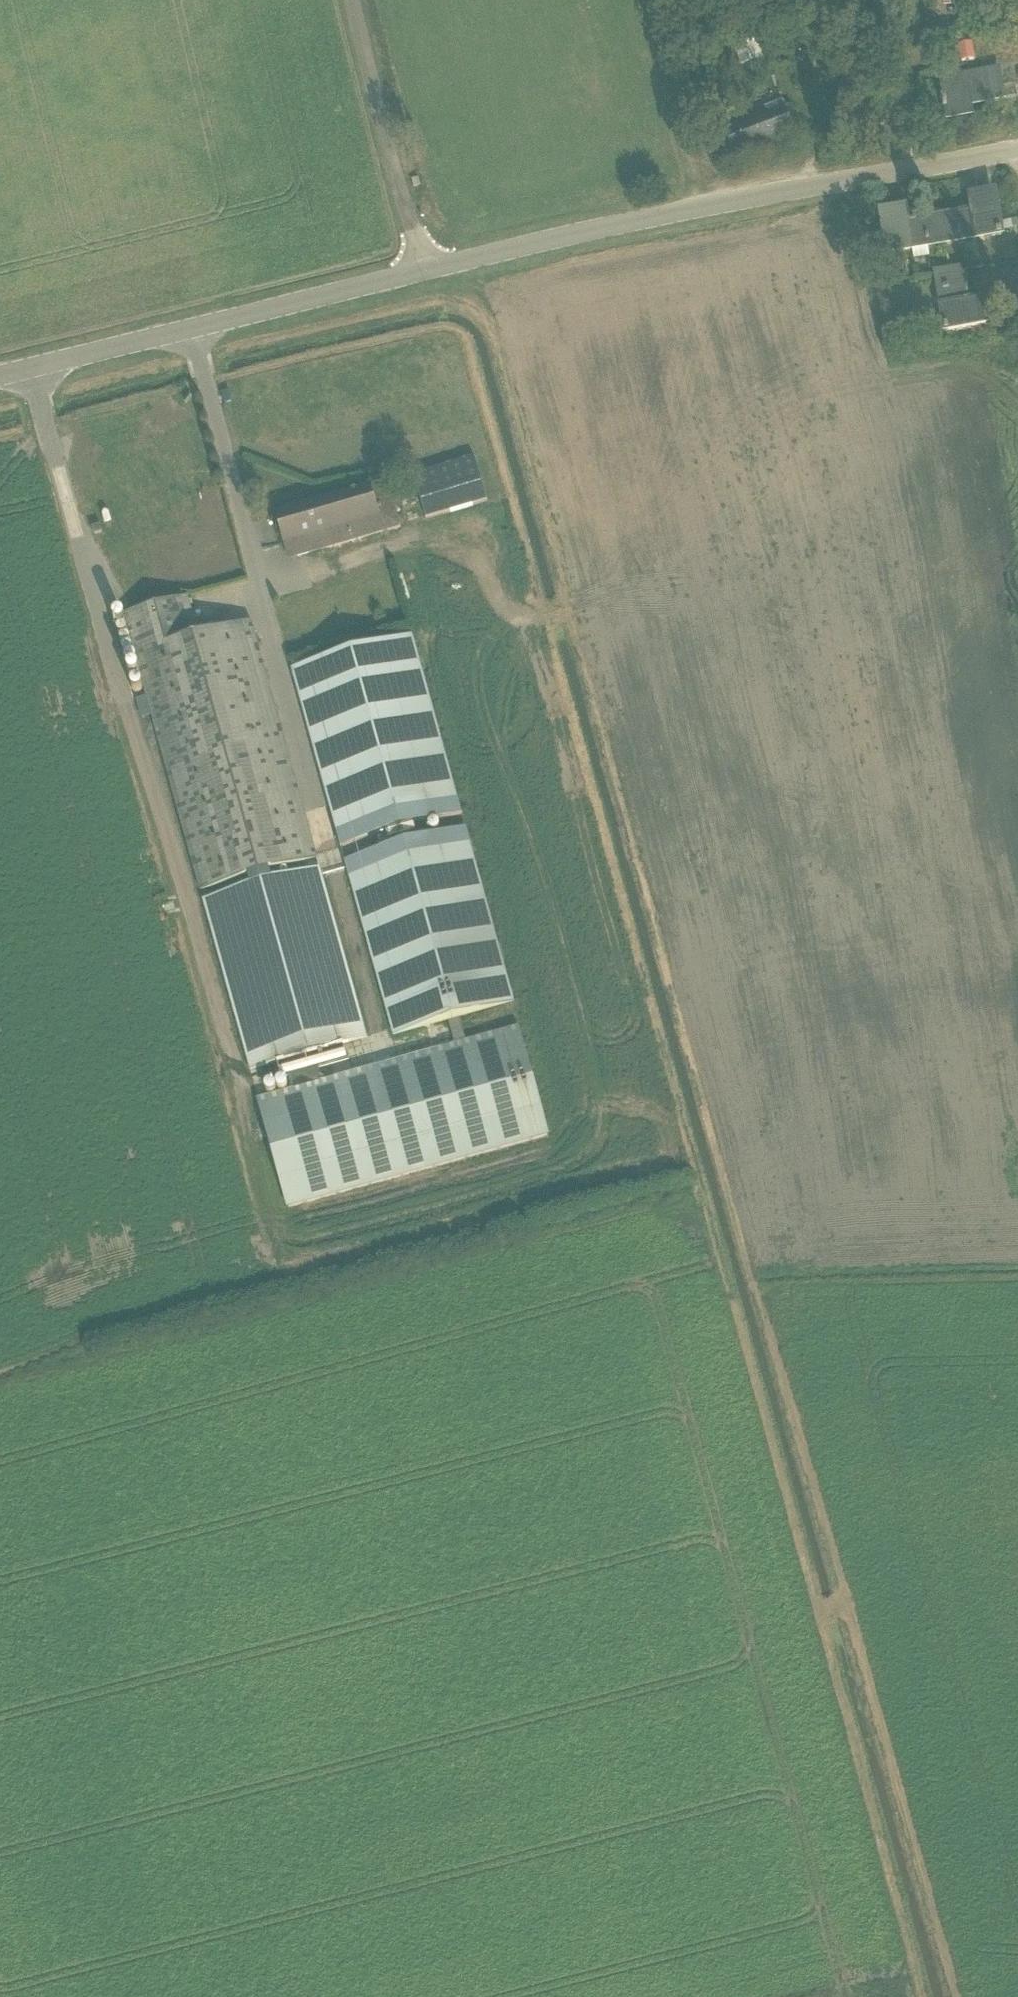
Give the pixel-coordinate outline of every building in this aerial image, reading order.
[(1017,37),(1017,0),(986,0),(989,8),(1008,3),(1017,37)] [(737,53),(739,65),(763,61),(760,41),(762,40),(759,24),(729,29),(731,46),(734,45),(735,54),(737,53)] [(972,42),(957,44),(961,61),(975,59),(972,42)] [(941,81),(948,117),(972,113),(970,105),(1004,99),(999,71),(941,81)] [(721,121),(734,158),(796,135),(785,105),(765,112),(764,108),(750,113),(752,119),(740,124),(737,116),(721,121)] [(940,217),(945,244),(1002,234),(994,193),(971,197),(973,213),(962,215),(962,213),(940,217)] [(905,209),(882,213),(885,233),(889,254),(910,251),(929,247),(945,244),(940,217),(919,221),(919,222),(908,224),(905,209)] [(943,307),(947,330),(986,323),(982,300),(967,302),(965,291),(966,291),(963,269),(937,274),(940,291),(929,292),(932,309),(943,307)] [(415,479),(426,519),(488,501),(476,458),(413,476),(414,479),(415,479)] [(388,482),(276,514),(282,533),(285,544),(293,541),(298,556),(401,527),(393,501),(388,482)] [(323,1054),(362,1045),(259,619),(199,634),(190,596),(127,611),(148,696),(138,698),(143,717),(156,713),(200,895),(206,894),(249,1072),(279,1065),(284,1086),(258,1092),(285,1204),(550,1140),(522,1024),(464,1038),(459,1017),(513,1004),(471,828),(347,857),(390,1037),(449,1023),(454,1046),(291,1085),(289,1074),(325,1065),(323,1054)] [(416,635),(294,665),(337,845),(460,816),(416,635)]
